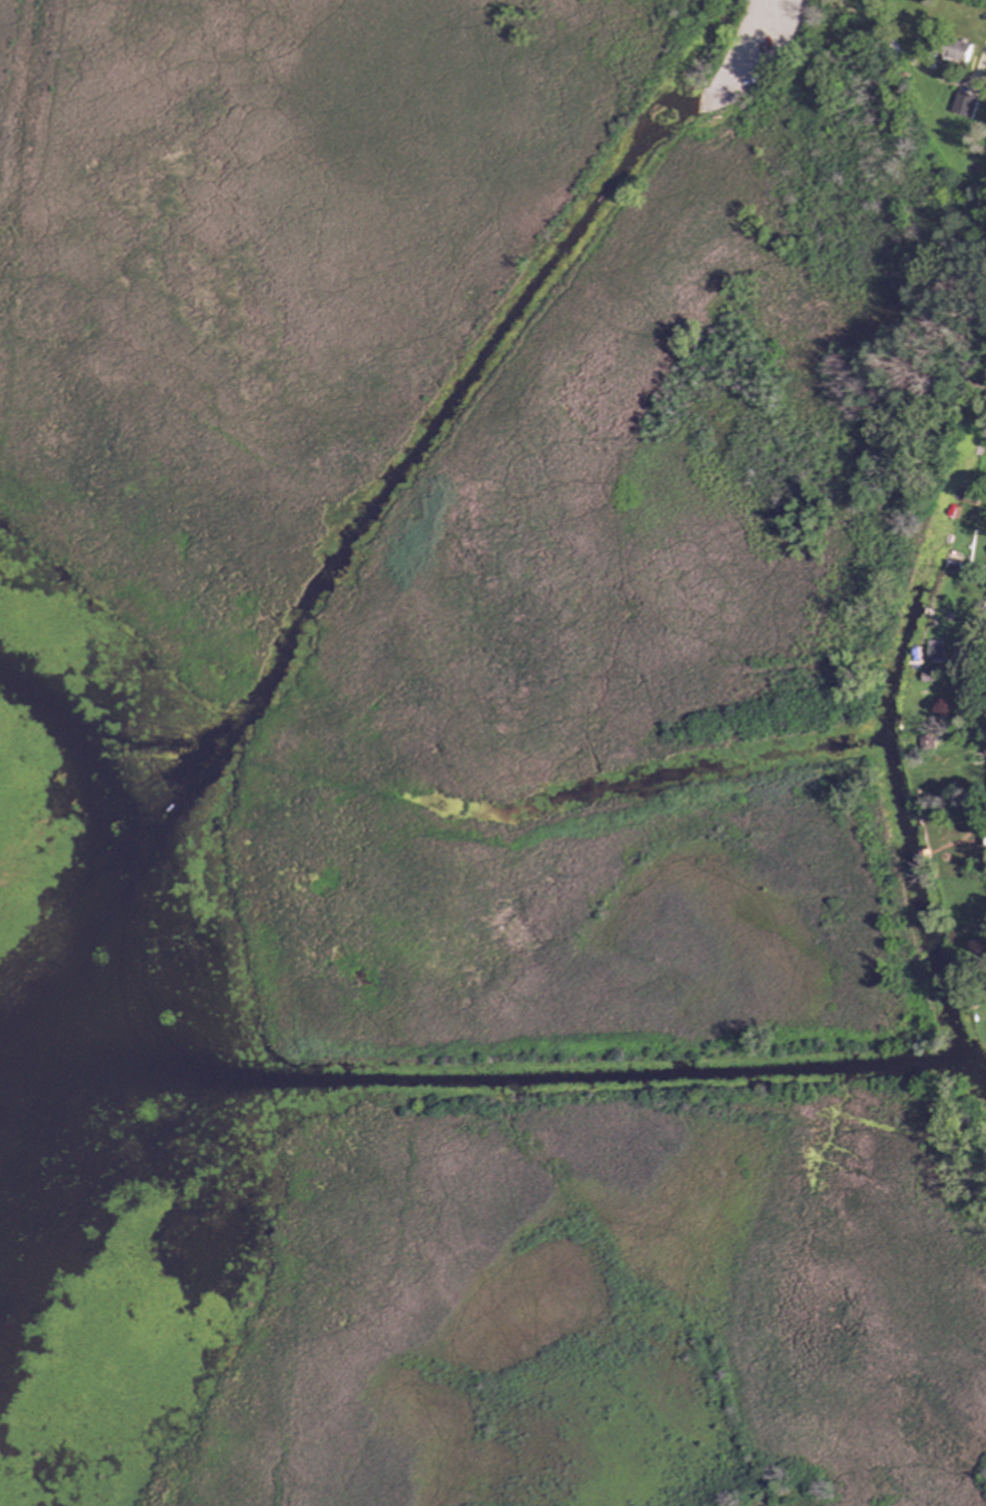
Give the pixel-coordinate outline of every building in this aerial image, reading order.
[(972,44),(950,38),(945,57),(968,63),(972,44)] [(976,94),(958,90),(954,114),(972,117),(976,94)] [(974,504),(978,488),(965,485),(961,501),(974,504)] [(925,646),(925,659),(941,659),(941,646),(925,646)] [(918,736),(918,751),(932,751),(932,736),(918,736)]
